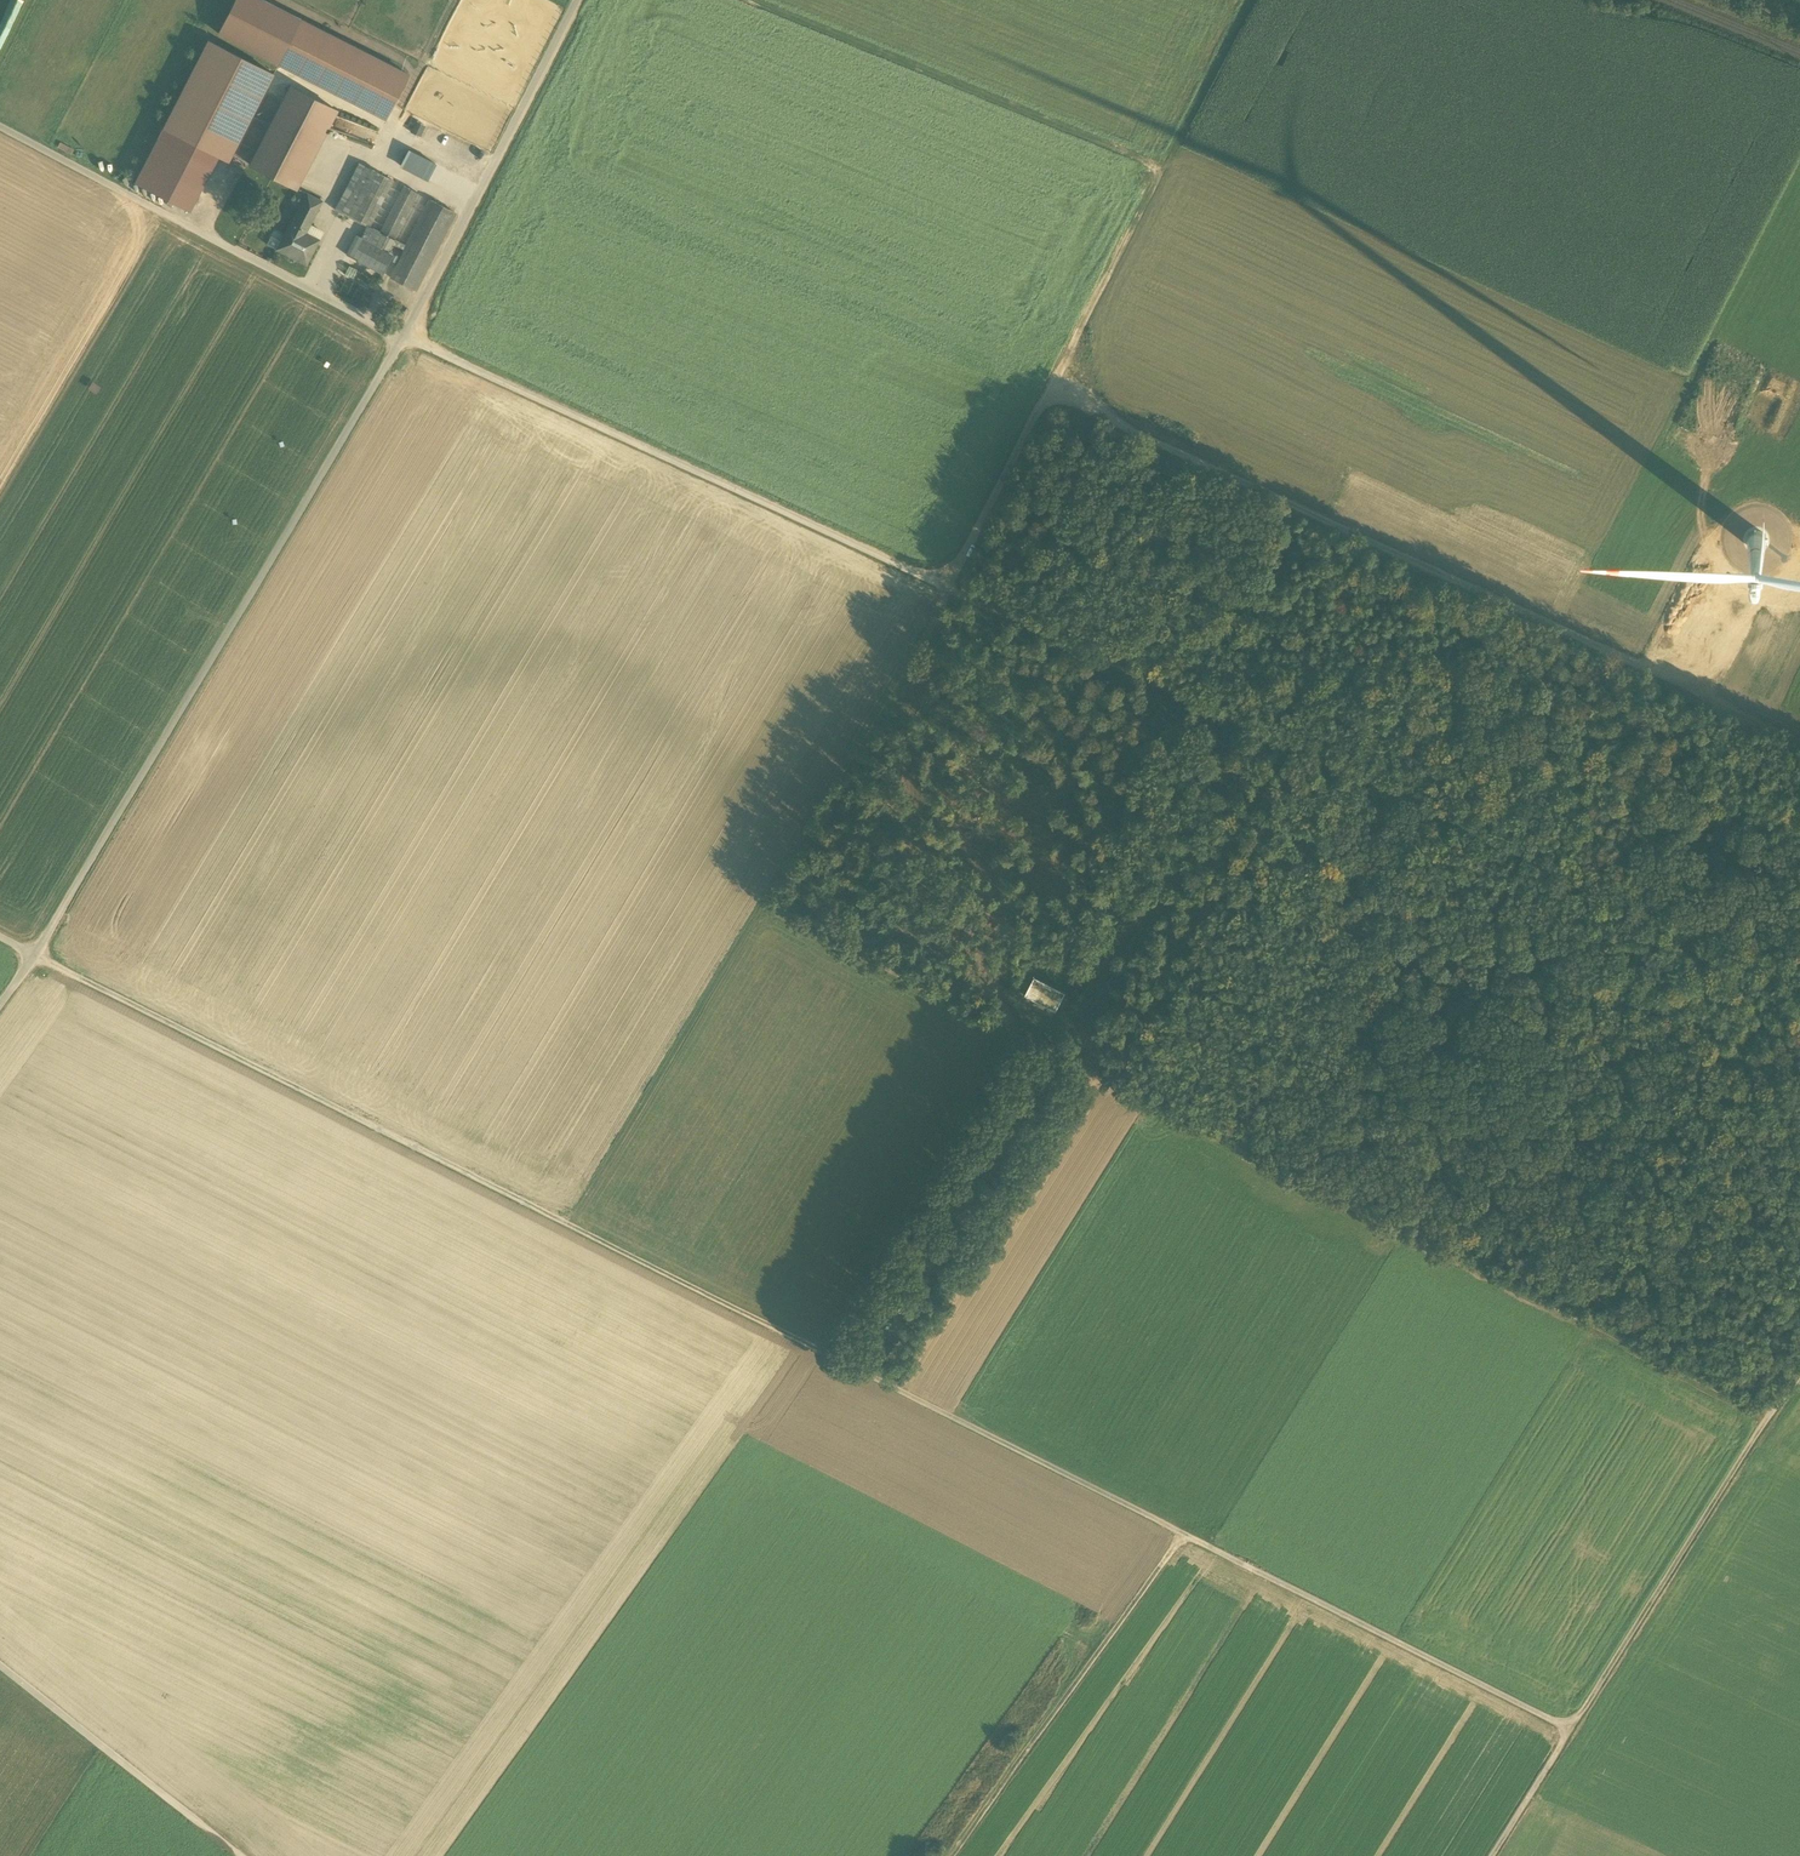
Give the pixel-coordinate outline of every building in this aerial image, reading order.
[(386,118),(408,74),(262,0),(236,0),(219,33),(386,118)] [(218,155),(229,161),(273,74),(208,40),(163,127),(218,155)] [(250,164),(296,188),(337,110),(290,86),(250,164)] [(412,132),(420,136),(423,128),(415,124),(412,132)] [(158,138),(212,166),(218,155),(163,127),(158,138)] [(158,138),(136,181),(190,209),(212,166),(158,138)] [(427,179),(435,163),(409,150),(401,166),(427,179)] [(340,201),(353,208),(373,170),(359,163),(340,201)] [(335,209),(369,227),(369,226),(393,180),(373,170),(353,208),(340,201),(339,201),(335,209)] [(404,186),(380,231),(394,239),(418,193),(404,186)] [(303,201),(318,209),(323,201),(307,193),(303,201)] [(407,246),(394,239),(380,231),(369,226),(369,227),(362,239),(353,258),(383,273),(393,254),(388,251),(392,243),(405,250),(391,277),(414,290),(455,212),(431,199),(407,246)] [(290,254),(308,263),(318,243),(303,236),(308,226),(309,227),(311,224),(318,209),(303,201),(286,233),(285,233),(281,240),(276,249),(289,256),(290,254)] [(324,231),(311,224),(309,227),(308,226),(303,236),(318,243),(324,231)] [(266,244),(276,249),(281,240),(271,235),(266,244)] [(362,239),(355,235),(345,254),(353,258),(362,239)] [(357,269),(349,265),(345,274),(353,278),(357,269)] [(1025,995),(1056,1011),(1066,992),(1035,977),(1025,995)]
